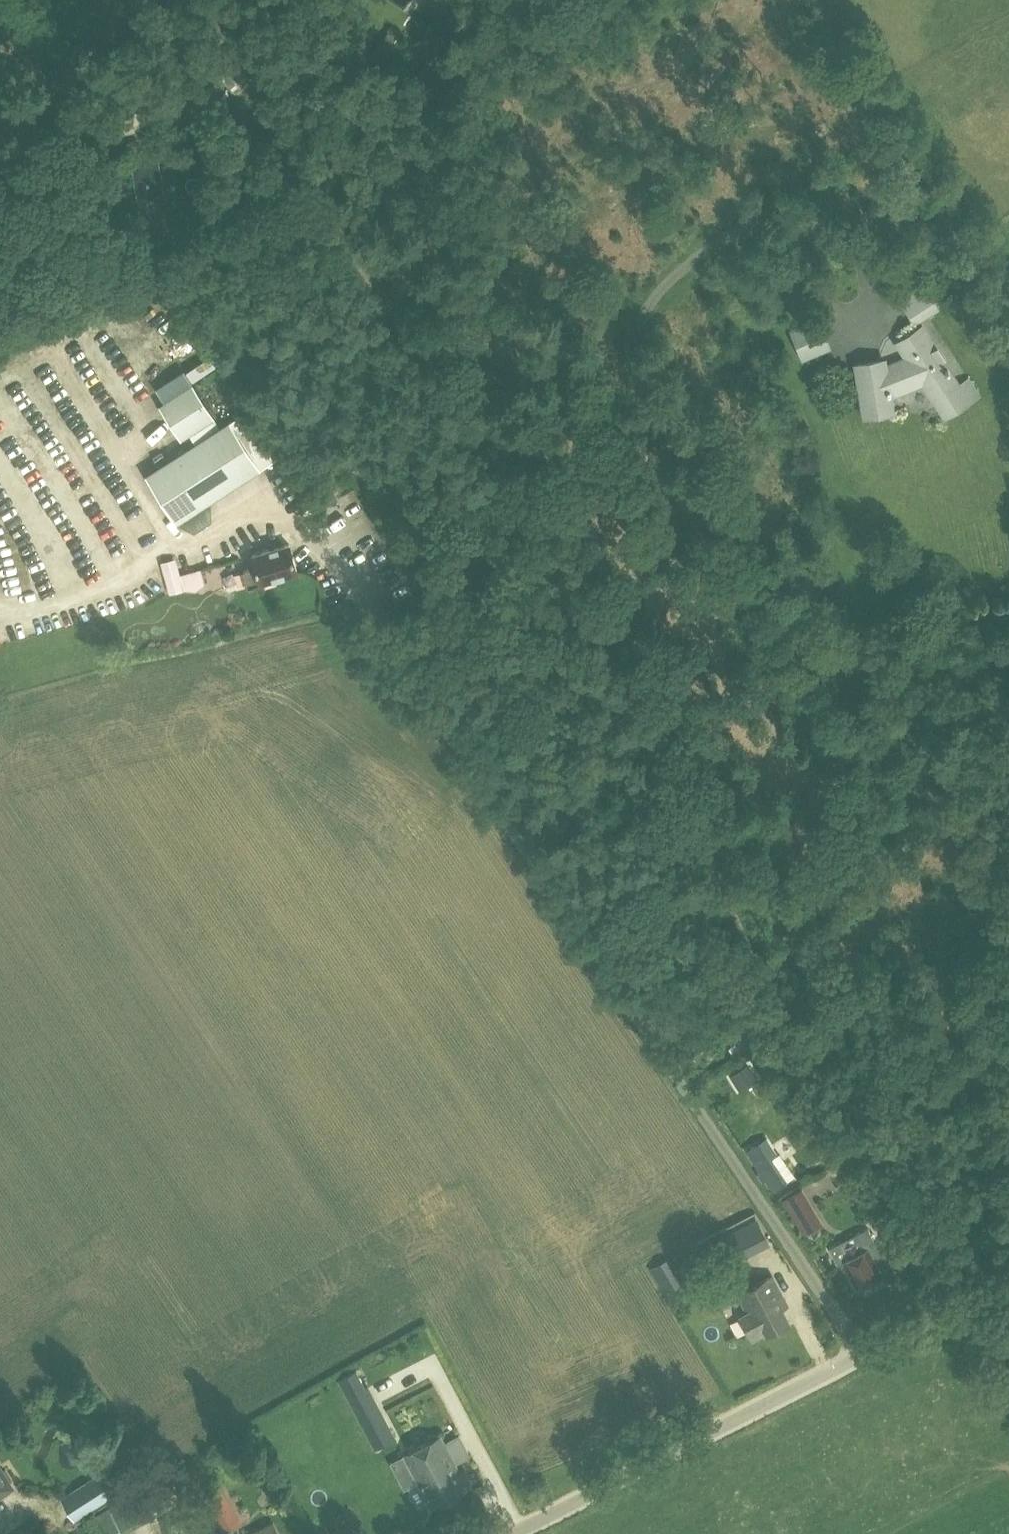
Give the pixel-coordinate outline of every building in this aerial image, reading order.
[(404,9),(409,0),(391,0),(404,9)] [(399,37),(389,31),(384,40),(394,46),(399,37)] [(222,75),(236,91),(261,69),(236,42),(225,52),(235,63),(222,75)] [(896,295),(915,325),(945,306),(926,276),(896,295)] [(179,330),(188,320),(174,307),(165,318),(179,330)] [(819,317),(790,330),(803,360),(831,348),(819,317)] [(857,365),(866,415),(892,411),(888,386),(920,374),(946,415),(979,394),(970,380),(959,387),(922,328),(899,343),(907,357),(884,366),(883,360),(857,365)] [(141,390),(153,379),(141,367),(130,378),(141,390)] [(160,405),(182,440),(216,418),(194,383),(160,405)] [(146,474),(176,522),(261,468),(232,420),(146,474)] [(20,567),(12,525),(0,528),(0,538),(6,570),(20,567)] [(244,571),(249,586),(298,572),(290,544),(252,554),(255,568),(244,571)] [(162,563),(170,594),(186,590),(177,559),(162,563)] [(735,1042),(742,1052),(754,1044),(747,1034),(735,1042)] [(749,1065),(731,1076),(740,1092),(759,1081),(749,1065)] [(765,1180),(772,1191),(795,1177),(780,1153),(778,1155),(767,1138),(747,1150),(760,1171),(757,1173),(762,1182),(765,1180)] [(784,1198),(804,1234),(822,1224),(802,1188),(784,1198)] [(757,1222),(746,1227),(731,1235),(741,1254),(756,1247),(767,1241),(757,1222)] [(843,1260),(857,1286),(872,1279),(874,1282),(895,1272),(889,1261),(888,1262),(876,1240),(875,1241),(868,1228),(830,1248),(837,1263),(843,1260)] [(740,1317),(753,1343),(791,1323),(782,1305),(787,1302),(772,1274),(737,1292),(748,1313),(740,1317)] [(338,1380),(373,1449),(396,1437),(360,1368),(355,1371),(338,1380)] [(404,1454),(431,1506),(468,1487),(467,1486),(471,1483),(465,1472),(462,1474),(455,1461),(469,1454),(459,1434),(445,1441),(442,1434),(404,1454)] [(74,1516),(124,1484),(112,1465),(62,1498),(74,1516)] [(11,1486),(0,1469),(0,1494),(11,1486)] [(216,1519),(224,1533),(244,1522),(223,1485),(204,1497),(216,1519)] [(109,1533),(125,1533),(153,1517),(151,1514),(163,1507),(150,1486),(109,1507),(110,1508),(97,1515),(109,1533)] [(245,1533),(281,1533),(274,1520),(245,1533)]
